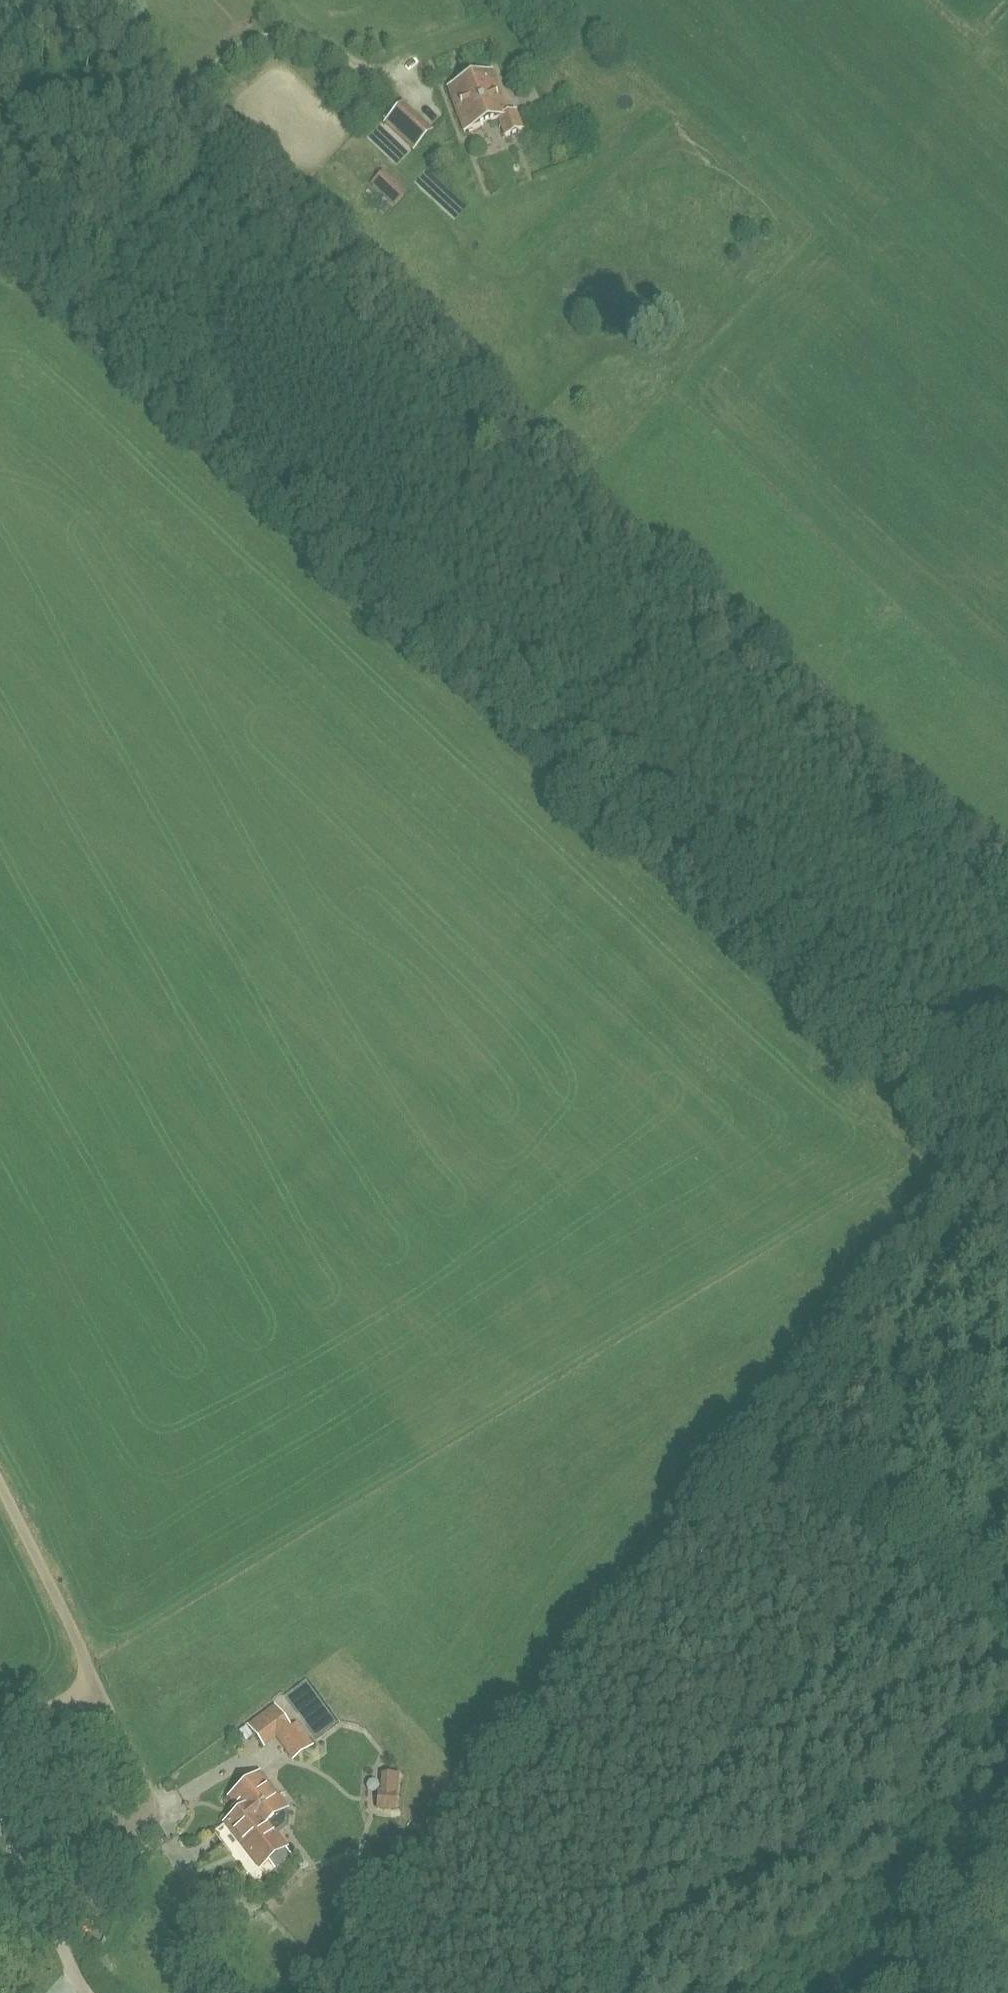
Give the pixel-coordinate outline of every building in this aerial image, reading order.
[(491,72),(447,89),(464,133),(498,120),(505,137),(522,131),(515,112),(507,115),(491,72)] [(366,135),(397,162),(428,127),(397,100),(366,135)] [(391,204),(402,192),(378,169),(366,182),(391,204)] [(258,1717),(275,1740),(291,1763),(307,1751),(275,1705),(258,1717)] [(377,1791),(376,1810),(395,1812),(398,1775),(381,1774),(379,1791),(377,1791)] [(258,1775),(230,1797),(239,1809),(219,1825),(256,1871),(283,1848),(274,1837),(287,1827),(289,1815),(258,1775)]
